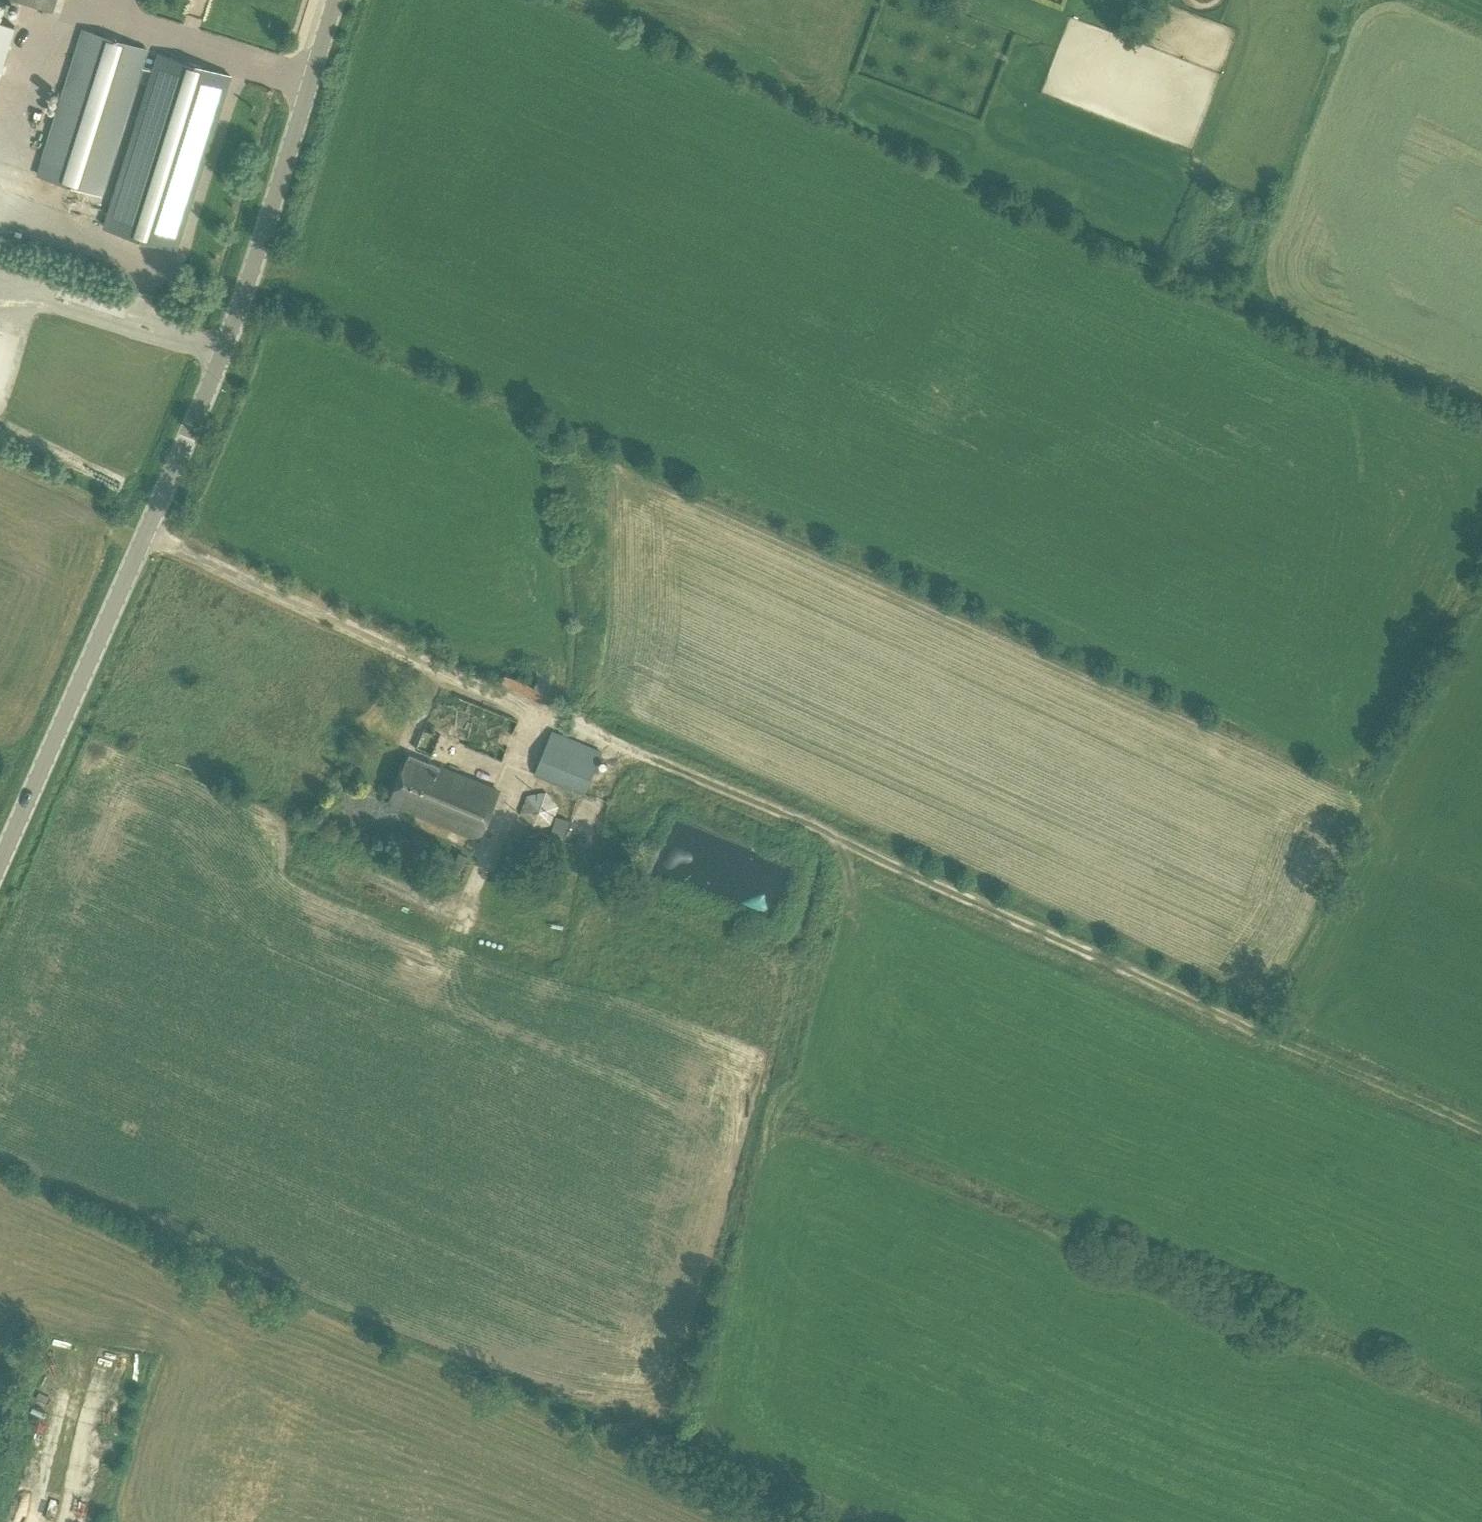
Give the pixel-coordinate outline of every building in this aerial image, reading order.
[(53,9),(56,0),(23,0),(53,9)] [(16,27),(0,22),(0,80),(16,27)] [(85,29),(40,175),(103,194),(148,49),(85,29)] [(177,249),(232,75),(161,53),(106,227),(177,249)] [(551,677),(511,660),(502,684),(541,701),(551,677)] [(424,730),(440,736),(503,761),(521,720),(442,687),(424,730)] [(552,730),(535,775),(586,795),(603,751),(552,730)] [(440,766),(410,753),(389,803),(479,840),(500,789),(441,764),(440,766)]
